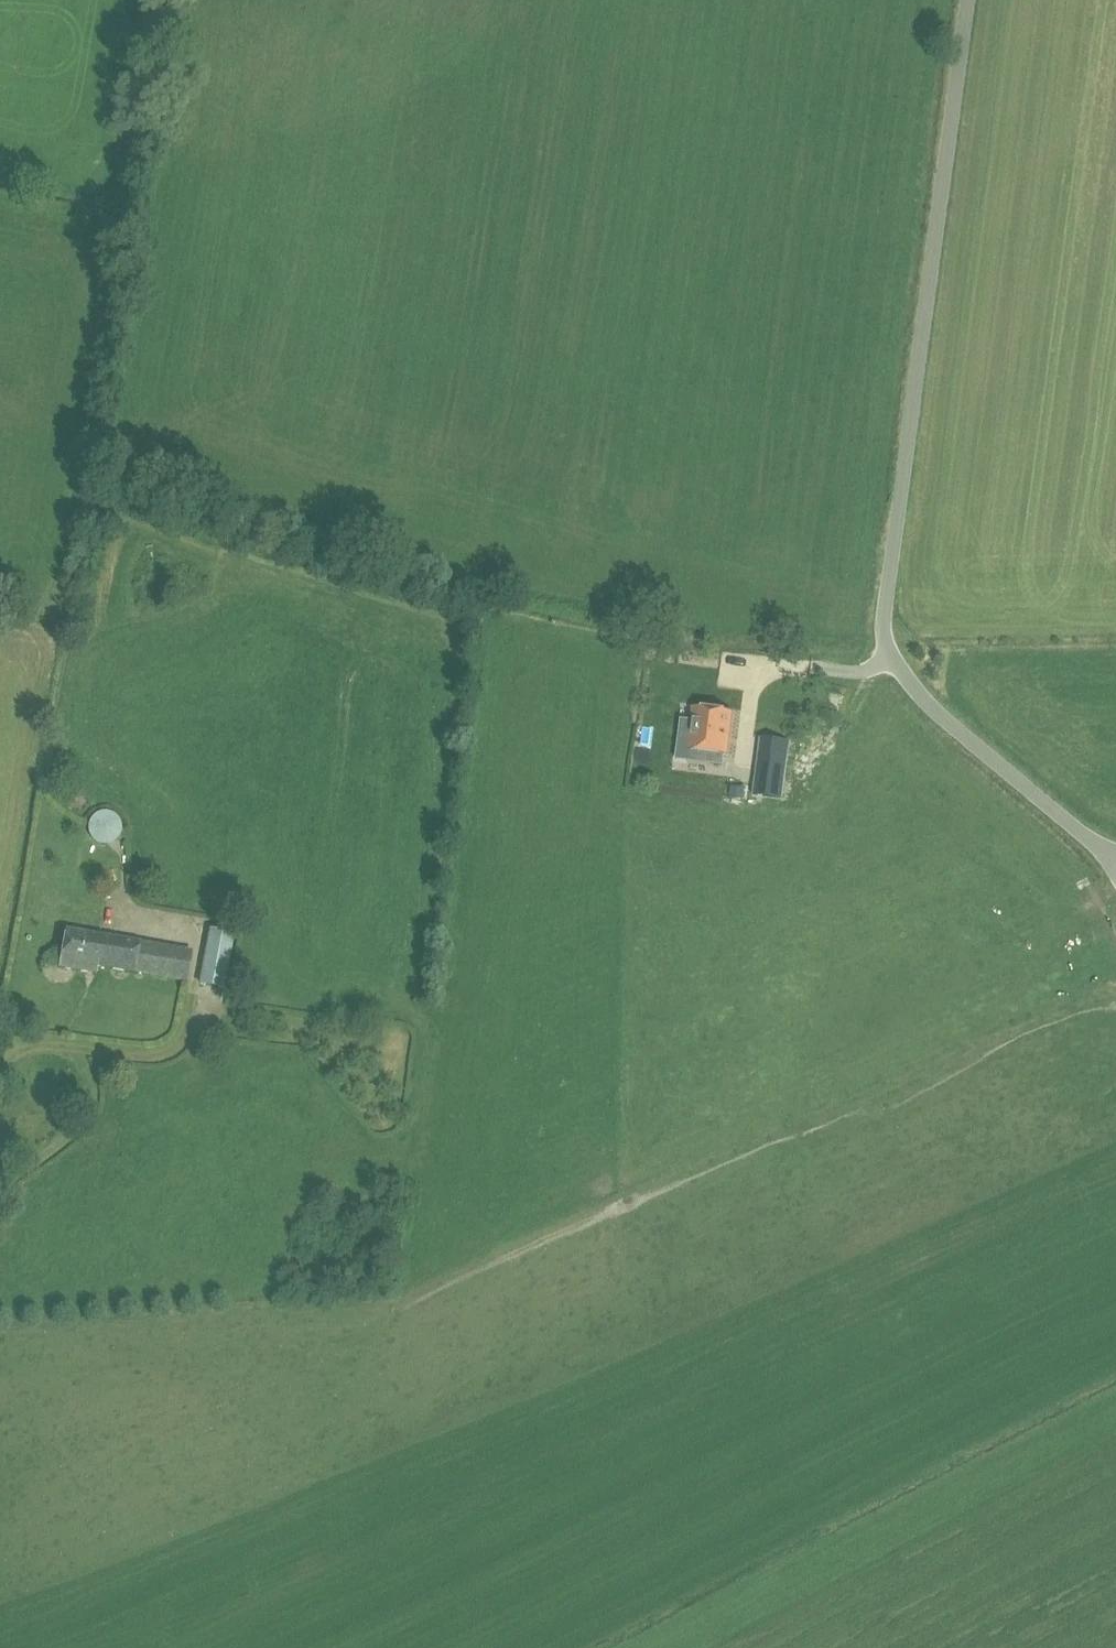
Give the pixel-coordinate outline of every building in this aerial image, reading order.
[(694,708),(688,750),(725,755),(731,713),(694,708)] [(781,799),(785,770),(758,766),(754,795),(781,799)] [(87,825),(86,827),(87,829),(87,832),(88,834),(89,836),(91,838),(92,840),(94,841),(96,842),(99,843),(101,844),(103,844),(106,844),(108,843),(110,842),(113,841),(115,840),(116,838),(118,836),(119,834),(120,832),(120,829),(120,827),(120,825),(120,822),(119,820),(118,818),(116,816),(115,814),(113,813),(110,812),(108,811),(106,810),(103,810),(101,810),(99,811),(96,812),(94,813),(92,814),(91,816),(89,818),(88,820),(87,822),(87,825)] [(88,963),(141,972),(186,980),(191,950),(139,941),(66,928),(59,966),(87,971),(88,963)] [(227,988),(237,933),(209,928),(200,983),(227,988)]
